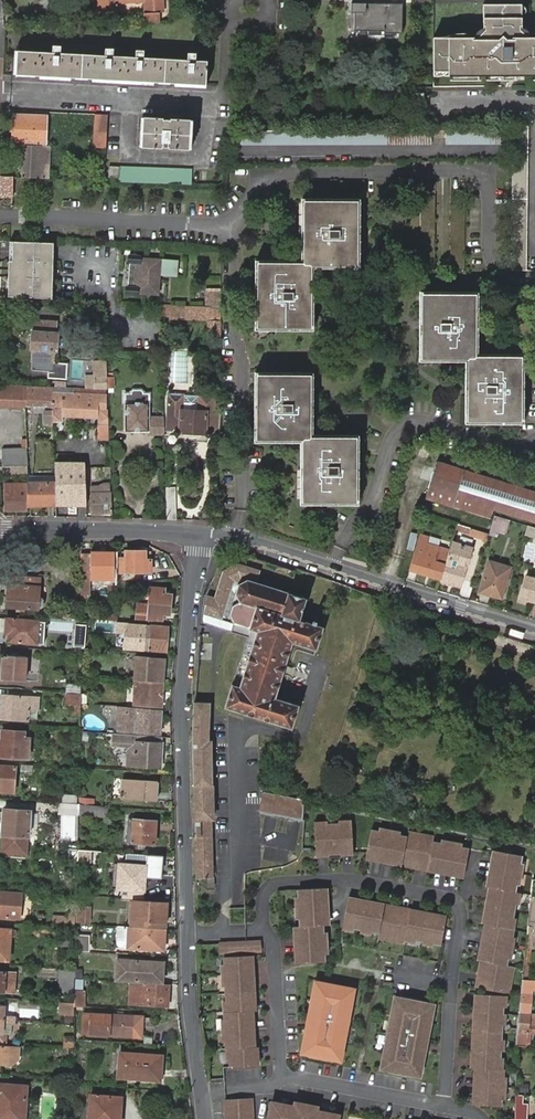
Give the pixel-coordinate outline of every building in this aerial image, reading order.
[(146,12),(164,11),(164,0),(103,0),(103,13),(119,12),(119,2),(146,1),(146,12)] [(400,34),(401,4),(350,2),(350,11),(353,11),(352,30),(382,31),(382,36),(391,37),(391,33),(400,34)] [(433,71),(447,71),(448,76),(502,76),(502,66),(512,65),(516,59),(516,76),(534,76),(534,37),(530,37),(530,39),(527,39),(518,31),(518,26),(520,26),(521,26),(520,4),(513,4),(482,4),(482,26),(485,26),(484,30),(477,39),(471,40),(471,37),(433,37),(433,71)] [(473,37),(471,37),(471,40),(477,39),(484,30),(485,26),(482,26),(482,28),(473,37)] [(520,27),(520,26),(518,26),(518,31),(527,39),(530,39),(530,37),(520,27)] [(135,57),(112,56),(112,49),(104,49),(104,56),(60,54),(61,47),(53,47),(52,53),(18,52),(16,76),(207,83),(208,60),(196,59),(197,52),(187,52),(187,59),(144,57),(144,50),(136,50),(135,57)] [(502,66),(502,76),(507,76),(512,76),(512,65),(502,66)] [(48,115),(15,114),(14,142),(49,143),(49,140),(47,140),(48,115)] [(93,146),(106,147),(108,114),(94,114),(93,146)] [(161,145),(168,146),(168,148),(188,149),(190,119),(170,117),(170,120),(164,119),(164,117),(144,116),(142,147),(161,148),(161,145)] [(445,145),(512,145),(512,131),(445,131),(445,145)] [(23,177),(49,178),(49,174),(45,174),(45,166),(50,166),(50,158),(46,157),(46,149),(50,149),(50,145),(25,144),(23,177)] [(117,176),(117,181),(191,184),(191,169),(119,166),(118,167),(107,167),(107,176),(117,176)] [(0,176),(0,196),(13,196),(14,177),(0,176)] [(305,265),(259,264),(259,287),(266,287),(265,302),(259,302),(259,326),(310,327),(310,303),(301,303),(300,300),(304,299),(304,291),(301,291),(301,288),(310,288),(311,265),(357,266),(357,241),(348,241),(348,237),(352,237),(352,229),(348,229),(348,225),(357,226),(357,202),(305,202),(305,225),(312,225),(312,241),(305,241),(305,265)] [(357,241),(357,226),(348,225),(348,229),(352,229),(352,237),(348,237),(348,241),(357,241)] [(53,261),(53,243),(14,241),(12,262),(11,286),(8,286),(8,296),(54,299),(53,261)] [(127,265),(127,287),(125,287),(125,295),(135,296),(135,293),(157,294),(158,276),(175,276),(175,261),(136,259),(136,256),(127,256),(126,265),(127,265)] [(221,307),(221,288),(205,288),(205,307),(221,307)] [(301,303),(310,303),(310,288),(301,288),(301,291),(304,291),(304,299),(300,300),(301,303)] [(468,397),(467,419),(520,421),(520,398),(513,398),(514,382),(521,382),(521,359),(474,358),(475,336),(468,335),(469,320),(475,320),(476,296),(465,296),(424,296),(424,319),(433,319),(434,323),(429,323),(429,331),(433,331),(433,335),(423,335),(423,358),(469,358),(468,381),(478,381),(478,385),(474,384),(474,393),(478,393),(478,398),(468,397)] [(188,321),(189,306),(160,305),(160,320),(188,321)] [(200,322),(201,320),(201,306),(189,306),(188,321),(200,322)] [(201,320),(221,320),(221,307),(205,307),(201,306),(201,320)] [(433,319),(424,319),(423,335),(433,335),(433,331),(429,331),(429,323),(434,323),(433,319)] [(55,362),(57,321),(34,320),(33,332),(32,339),(32,343),(32,350),(33,350),(32,362),(32,370),(49,371),(48,378),(67,379),(68,363),(57,362),(55,362)] [(207,321),(206,338),(219,339),(219,322),(207,321)] [(106,378),(106,367),(94,367),(94,374),(86,374),(85,380),(85,386),(94,387),(107,387),(106,378)] [(265,414),(258,414),(258,437),(303,437),(303,461),(310,461),(310,476),(303,476),(302,499),(355,499),(355,476),(346,476),(345,472),(349,472),(349,464),(346,464),(345,461),(355,461),(356,437),(309,437),(309,414),(300,414),(300,409),(303,409),(304,402),(300,402),(300,398),(309,398),(310,375),(258,375),(258,399),(265,398),(265,414)] [(468,381),(468,397),(478,398),(478,393),(474,393),(474,384),(478,385),(478,381),(468,381)] [(0,384),(0,404),(26,405),(25,385),(0,384)] [(25,385),(26,405),(53,406),(53,386),(25,385)] [(53,386),(53,406),(54,412),(54,421),(61,422),(61,416),(96,415),(96,411),(99,411),(100,415),(100,433),(101,434),(109,433),(107,389),(107,387),(94,387),(85,386),(68,386),(53,386)] [(126,433),(149,434),(150,434),(150,422),(150,420),(150,403),(150,394),(145,394),(145,392),(142,391),(134,391),(131,393),(131,394),(125,394),(126,433)] [(181,429),(206,430),(206,435),(207,435),(207,436),(208,436),(209,436),(210,436),(210,435),(211,435),(211,434),(212,431),(213,431),(214,409),(214,394),(199,393),(198,395),(186,395),(186,393),(169,393),(168,406),(167,428),(174,428),(174,433),(174,434),(175,434),(176,434),(177,434),(178,434),(179,434),(180,434),(180,433),(181,429)] [(309,414),(309,398),(300,398),(300,402),(304,402),(303,409),(300,409),(300,414),(309,414)] [(164,423),(164,420),(150,420),(150,422),(150,434),(149,434),(149,436),(164,436),(164,435),(157,435),(157,434),(157,423),(164,423)] [(102,452),(109,452),(109,433),(101,434),(102,452)] [(21,447),(4,448),(4,466),(13,465),(27,465),(26,447),(26,438),(21,439),(21,447)] [(429,459),(431,452),(416,448),(414,455),(429,459)] [(346,476),(355,476),(355,461),(345,461),(346,464),(349,464),(349,472),(345,472),(346,476)] [(435,462),(425,497),(489,517),(491,508),(534,522),(534,493),(435,462)] [(85,463),(55,463),(55,482),(56,502),(86,501),(85,468),(85,463)] [(27,473),(27,465),(13,465),(12,473),(27,473)] [(27,505),(56,505),(56,502),(55,482),(27,482),(27,485),(27,505)] [(91,514),(112,513),(111,492),(110,492),(109,483),(103,484),(98,487),(90,487),(91,514)] [(4,510),(27,511),(27,505),(27,485),(22,485),(5,486),(4,491),(4,510)] [(167,517),(176,518),(175,485),(166,485),(167,517)] [(493,515),(488,533),(495,536),(500,517),(493,515)] [(470,535),(472,528),(457,524),(455,530),(470,535)] [(524,536),(534,539),(534,527),(526,525),(524,536)] [(419,535),(408,569),(440,579),(448,554),(438,551),(440,544),(430,540),(431,539),(419,535)] [(440,579),(440,581),(461,587),(473,548),(452,541),(450,546),(448,554),(440,579)] [(448,554),(450,546),(440,544),(438,551),(448,554)] [(114,551),(90,551),(90,555),(90,573),(90,578),(114,578),(114,551)] [(144,551),(125,551),(125,558),(120,558),(120,572),(150,572),(150,558),(144,558),(144,551)] [(82,573),(90,573),(90,555),(82,555),(82,573)] [(214,597),(205,594),(201,615),(200,622),(248,637),(225,706),(290,728),(297,705),(273,697),(291,642),(315,650),(322,626),(298,618),(304,598),(255,579),(258,567),(235,561),(221,570),(214,597)] [(490,561),(481,591),(502,598),(511,567),(490,561)] [(526,574),(521,597),(534,601),(534,576),(526,574)] [(39,609),(42,607),(43,600),(41,598),(38,597),(39,579),(14,577),(13,586),(8,585),(7,606),(39,609)] [(90,579),(82,579),(81,598),(90,598),(90,579)] [(138,623),(149,624),(150,618),(162,619),(163,614),(170,614),(172,594),(165,594),(165,588),(151,587),(149,606),(140,604),(138,623)] [(44,644),(45,622),(6,619),(5,630),(9,631),(8,641),(44,644)] [(128,622),(117,622),(116,632),(124,633),(123,649),(166,652),(168,626),(128,624),(128,622)] [(84,647),(86,625),(74,624),(73,647),(84,647)] [(3,654),(1,679),(25,682),(26,657),(7,656),(7,654),(3,654)] [(163,682),(164,659),(137,657),(135,680),(163,682)] [(135,680),(134,680),(133,687),(136,687),(141,687),(140,701),(135,700),(135,705),(161,706),(163,682),(135,680)] [(67,693),(79,694),(80,686),(68,684),(67,693)] [(80,715),(80,694),(79,694),(67,693),(66,693),(65,704),(72,705),(71,714),(80,715)] [(27,720),(28,708),(38,709),(39,697),(0,695),(0,699),(0,718),(27,720)] [(209,702),(194,700),(196,877),(212,877),(210,819),(212,819),(210,740),(207,740),(209,702)] [(117,730),(159,733),(161,710),(121,707),(118,707),(117,730)] [(28,708),(27,720),(37,719),(38,709),(28,708)] [(0,743),(0,757),(27,759),(29,732),(1,731),(0,743)] [(162,736),(113,733),(113,745),(127,746),(126,765),(160,768),(162,736)] [(459,764),(471,767),(472,760),(461,757),(459,764)] [(13,792),(15,767),(0,766),(0,791),(13,792)] [(119,798),(155,800),(156,781),(121,779),(119,798)] [(304,798),(263,790),(260,811),(302,819),(304,798)] [(77,804),(58,803),(58,815),(62,815),(69,815),(69,825),(77,826),(77,816),(77,804)] [(89,805),(77,804),(77,816),(89,816),(89,805)] [(107,806),(89,805),(89,816),(106,817),(107,806)] [(0,812),(0,825),(1,825),(1,834),(3,834),(1,852),(24,853),(26,836),(27,835),(29,811),(3,809),(2,813),(0,812)] [(69,815),(62,815),(61,837),(76,838),(77,826),(69,825),(69,815)] [(155,820),(127,819),(126,841),(154,844),(155,820)] [(327,825),(316,826),(317,850),(328,850),(328,853),(341,852),(341,849),(352,848),(352,824),(341,825),(327,825)] [(379,829),(378,833),(399,837),(400,834),(379,829)] [(371,832),(366,859),(373,860),(373,857),(395,861),(395,864),(416,868),(416,866),(428,868),(427,871),(434,872),(434,869),(456,873),(456,875),(463,877),(468,850),(459,849),(439,845),(432,843),(433,839),(420,836),(419,841),(407,839),(399,837),(378,833),(371,832)] [(76,849),(76,860),(100,862),(101,851),(76,849)] [(492,851),(491,858),(493,859),(489,880),(487,880),(486,887),(488,887),(491,888),(489,899),(486,899),(484,913),(486,913),(485,923),(484,931),(486,931),(482,952),(480,952),(478,960),(480,960),(477,973),(480,974),(478,985),(506,990),(508,979),(503,978),(505,964),(506,958),(509,935),(510,928),(513,918),(515,904),(517,893),(514,892),(515,885),(518,864),(520,857),(492,851)] [(373,857),(373,860),(373,862),(393,866),(395,864),(395,861),(373,857)] [(118,863),(117,889),(148,890),(150,865),(118,863)] [(523,865),(518,864),(515,885),(519,886),(523,865)] [(434,869),(434,872),(434,873),(455,878),(456,875),(456,873),(434,869)] [(18,918),(20,893),(0,891),(0,917),(18,918)] [(318,894),(292,896),(292,903),(293,924),(294,932),(288,932),(288,938),(291,938),(292,961),(290,961),(290,968),(317,966),(317,959),(316,936),(316,930),(321,930),(320,923),(317,923),(316,901),(319,901),(318,894)] [(166,902),(133,900),(131,923),(165,925),(166,902)] [(348,901),(344,925),(354,927),(362,929),(372,931),(379,933),(390,935),(389,940),(403,943),(403,941),(404,937),(415,939),(422,941),(433,943),(439,944),(444,917),(438,916),(437,919),(426,916),(426,914),(420,913),(419,916),(398,911),(398,908),(377,904),(376,907),(365,905),(366,902),(360,901),(359,904),(348,901)] [(90,907),(78,906),(79,922),(89,922),(90,907)] [(398,911),(419,916),(420,913),(421,910),(400,906),(398,908),(398,911)] [(75,923),(75,915),(58,914),(57,927),(75,929),(75,923)] [(534,925),(527,924),(525,948),(534,949),(534,925)] [(131,936),(131,926),(124,926),(123,946),(128,947),(128,936),(131,936)] [(164,928),(131,926),(131,936),(128,936),(128,947),(163,949),(164,928)] [(7,960),(9,935),(14,935),(15,929),(0,929),(0,959),(7,960)] [(60,945),(73,946),(73,932),(61,931),(60,945)] [(89,935),(75,935),(75,950),(89,951),(89,935)] [(515,936),(509,935),(506,958),(511,958),(515,936)] [(253,947),(244,947),(245,957),(254,956),(253,947)] [(240,948),(213,949),(214,959),(241,957),(240,948)] [(530,949),(525,948),(521,978),(527,979),(530,949)] [(163,962),(117,959),(116,979),(162,982),(163,962)] [(245,960),(218,963),(219,969),(220,991),(222,1006),(222,1017),(219,1017),(220,1024),(221,1045),(222,1053),(225,1053),(226,1064),(226,1071),(254,1069),(254,1061),(251,1061),(250,1050),(250,1042),(246,1043),(244,1021),(247,1021),(247,1014),(246,1004),(249,1003),(248,989),(245,989),(243,967),(245,967),(245,960)] [(58,970),(58,994),(72,994),(73,971),(58,970)] [(2,992),(3,983),(13,984),(14,973),(0,972),(0,992),(2,992)] [(84,979),(74,978),(74,988),(84,989),(84,979)] [(521,978),(520,1012),(530,1012),(531,988),(534,988),(534,979),(527,979),(521,978)] [(3,983),(2,992),(13,993),(13,984),(3,983)] [(140,1004),(141,983),(129,983),(128,1003),(140,1004)] [(168,985),(141,983),(140,1004),(167,1006),(168,985)] [(348,989),(316,983),(313,1000),(309,1000),(307,1011),(310,1011),(308,1020),(316,1021),(314,1029),(304,1027),(300,1053),(305,1054),(319,1056),(332,1058),(339,1060),(348,1007),(345,1007),(348,989)] [(74,1003),(74,1006),(83,1006),(84,989),(74,988),(74,1003)] [(501,996),(477,995),(475,1007),(473,1007),(473,1014),(476,1013),(475,1024),(473,1024),(471,1038),(474,1038),(474,1049),(471,1050),(471,1055),(473,1055),(472,1067),(474,1067),(474,1074),(476,1075),(475,1097),(473,1097),(472,1103),(500,1104),(500,1097),(501,1075),(502,1068),(497,1068),(498,1057),(498,1050),(499,1039),(500,1026),(500,1015),(501,1007),(501,996)] [(428,1004),(396,998),(393,1015),(389,1014),(379,1067),(386,1069),(399,1071),(412,1073),(419,1075),(424,1048),(414,1047),(415,1040),(422,1041),(424,1032),(426,1032),(428,1022),(425,1022),(428,1004)] [(74,1003),(59,1002),(58,1014),(74,1015),(74,1006),(74,1003)] [(18,1021),(18,1018),(2,1017),(2,1007),(0,1006),(0,1020),(18,1021)] [(532,1046),(533,1034),(534,1034),(534,1013),(530,1012),(520,1012),(519,1045),(532,1046)] [(140,1018),(90,1015),(88,1035),(135,1038),(136,1027),(140,1027),(140,1018)] [(18,1021),(0,1020),(0,1045),(3,1045),(4,1035),(0,1035),(2,1025),(12,1026),(17,1026),(18,1021)] [(308,1020),(305,1020),(304,1027),(314,1029),(316,1021),(308,1020)] [(11,1036),(12,1026),(2,1025),(0,1035),(4,1035),(11,1036)] [(71,1035),(60,1034),(60,1047),(71,1047),(71,1035)] [(424,1048),(425,1041),(422,1041),(415,1040),(414,1047),(424,1048)] [(1,1063),(6,1062),(9,1061),(12,1058),(15,1054),(17,1051),(18,1046),(3,1045),(0,1045),(0,1063),(1,1063)] [(118,1076),(160,1079),(161,1056),(120,1053),(118,1076)] [(24,1110),(25,1087),(0,1085),(0,1118),(17,1118),(18,1110),(24,1110)] [(119,1097),(90,1095),(89,1118),(118,1118),(119,1097)] [(247,1103),(223,1104),(224,1118),(249,1118),(247,1103)] [(333,1114),(314,1111),(314,1107),(306,1105),(305,1110),(302,1112),(299,1109),(300,1104),(292,1103),(291,1107),(273,1104),(272,1113),(268,1112),(266,1118),(332,1118),(333,1114)]
